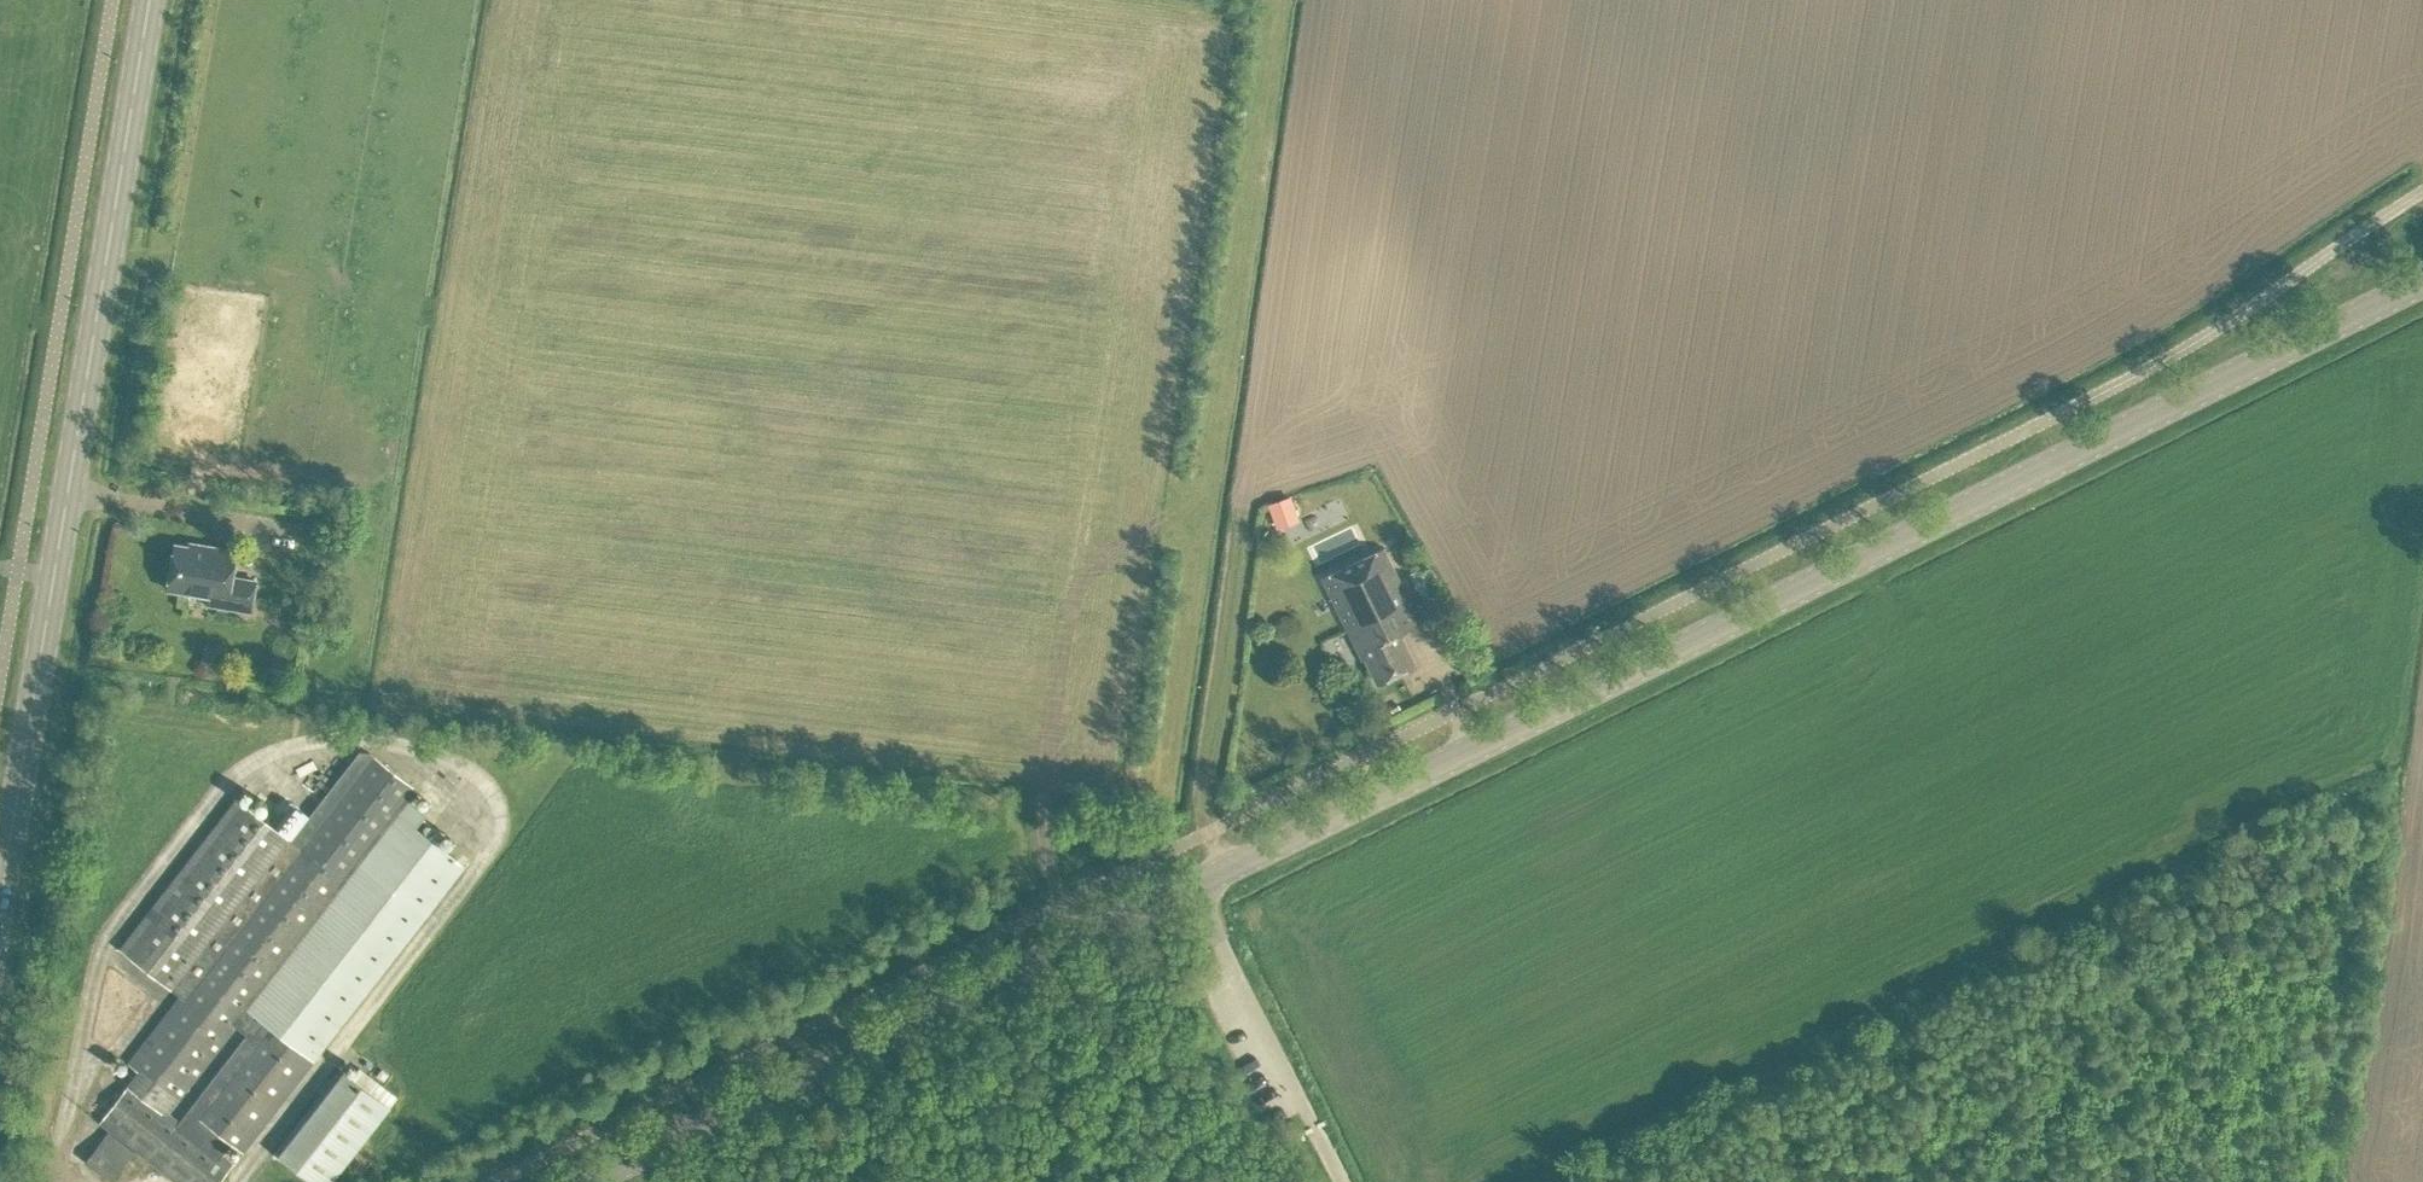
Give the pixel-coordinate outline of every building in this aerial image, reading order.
[(1289,495),(1266,503),(1276,529),(1299,521),(1289,495)] [(1300,523),(1312,547),(1349,529),(1337,505),(1300,523)] [(175,543),(167,589),(211,596),(210,604),(251,611),(256,580),(232,576),(237,550),(190,542),(189,546),(175,543)] [(1382,548),(1321,578),(1361,659),(1365,657),(1377,681),(1412,663),(1397,633),(1419,622),(1382,548)] [(128,1082),(99,1120),(110,1128),(86,1159),(113,1180),(136,1150),(177,1181),(218,1181),(233,1163),(221,1154),(231,1141),(243,1151),(314,1058),(338,1029),(465,865),(416,827),(425,815),(408,801),(416,791),(367,753),(357,753),(290,838),(237,797),(120,949),(180,995),(128,1062),(138,1069),(128,1082)] [(377,1073),(383,1078),(387,1073),(382,1068),(377,1073)] [(344,1070),(279,1154),(315,1181),(331,1181),(390,1105),(344,1070)]
